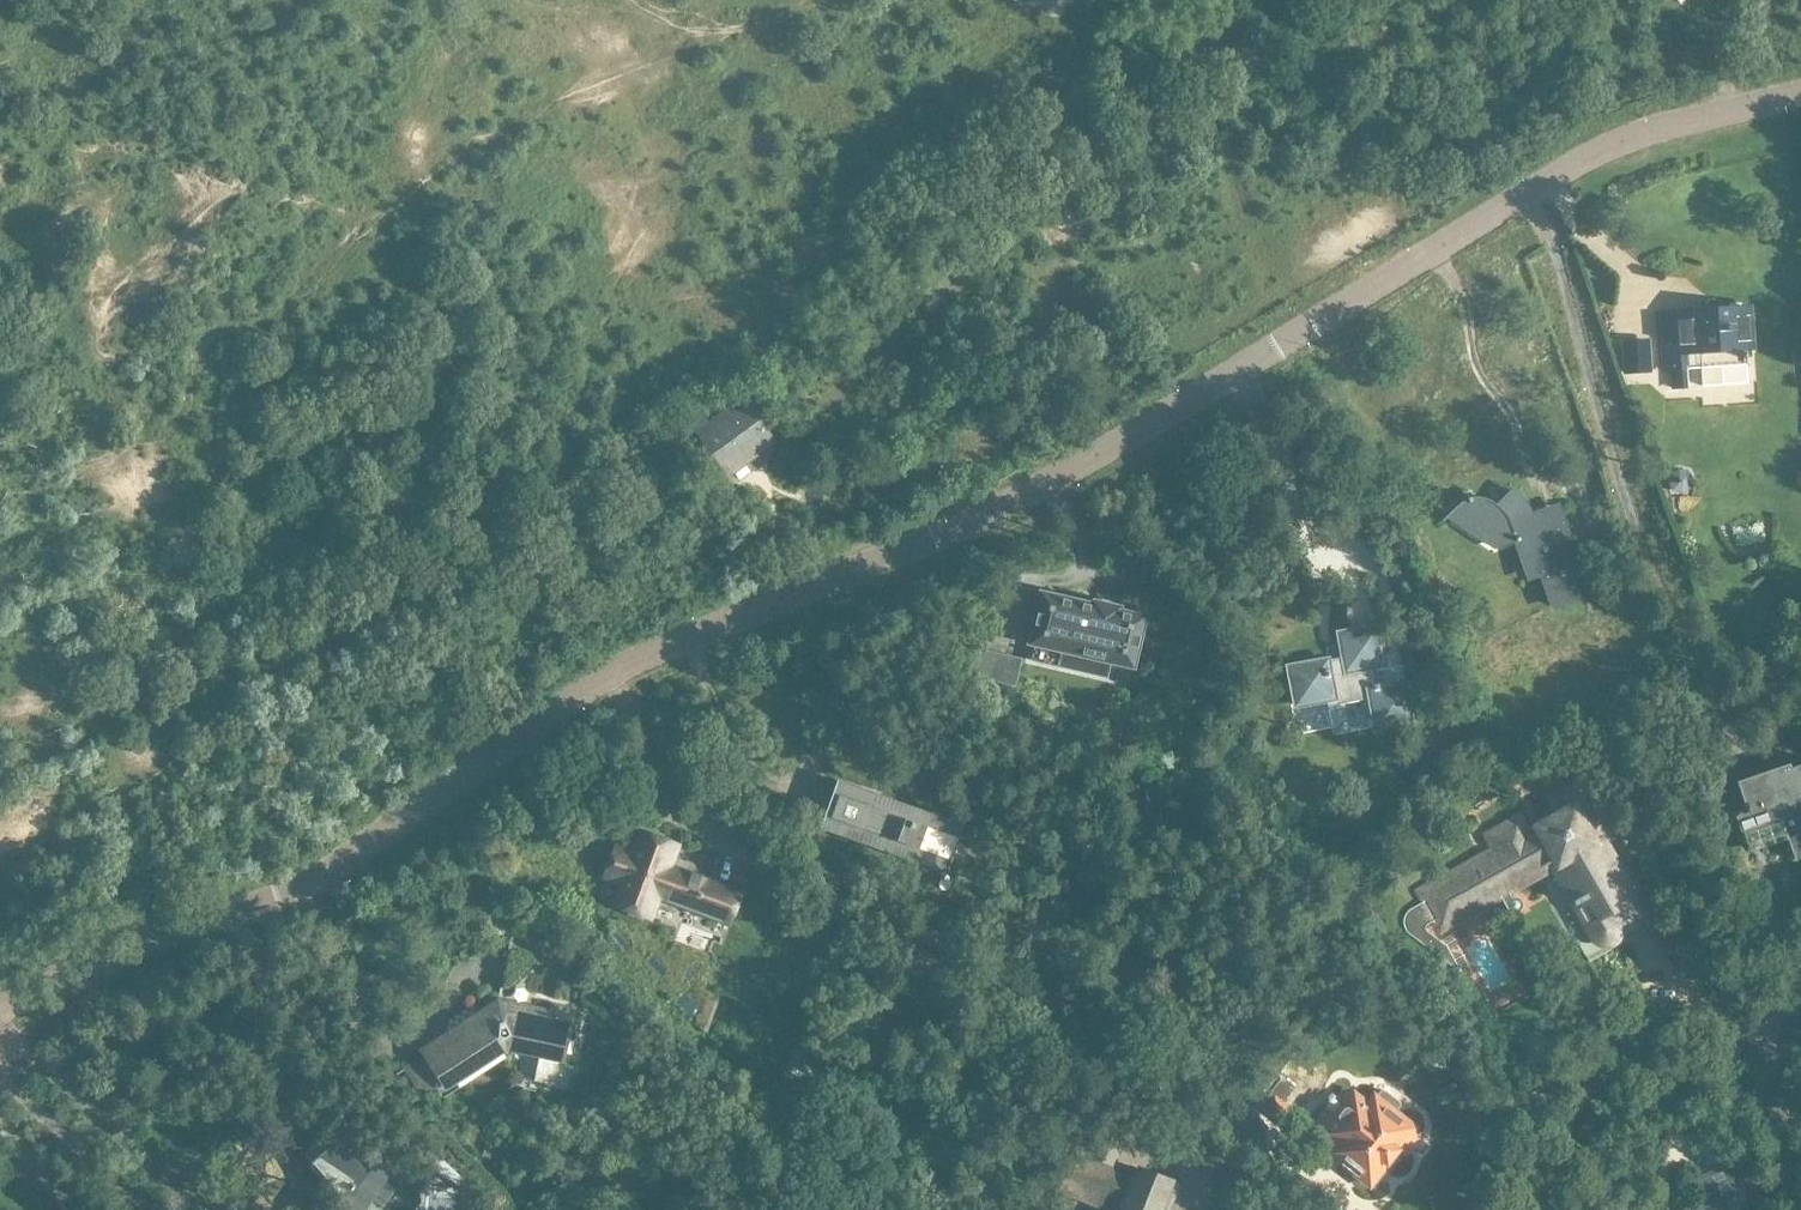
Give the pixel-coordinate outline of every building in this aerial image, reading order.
[(1698,368),(1700,367),(1701,386),(1746,383),(1745,364),(1747,364),(1746,350),(1753,349),(1750,307),(1660,313),(1664,371),(1689,369),(1689,367),(1698,366),(1698,368)] [(1622,373),(1651,372),(1649,337),(1621,339),(1622,373)] [(767,441),(738,401),(701,427),(728,464),(740,455),(742,459),(767,441)] [(1672,471),(1668,481),(1672,489),(1682,492),(1689,488),(1693,479),(1688,471),(1680,468),(1672,471)] [(1513,489),(1498,504),(1493,500),(1489,498),(1486,497),(1483,496),(1480,495),(1476,495),(1473,495),(1471,496),(1464,498),(1444,516),(1493,548),(1513,541),(1527,581),(1539,576),(1551,610),(1582,599),(1569,560),(1578,556),(1559,501),(1530,512),(1527,506),(1525,502),(1518,494),(1513,489)] [(1620,575),(1607,542),(1595,547),(1608,579),(1620,575)] [(1091,658),(1131,667),(1143,616),(1117,610),(1118,607),(1094,601),(1093,604),(1040,592),(1028,644),(1056,650),(1052,665),(1087,673),(1091,658)] [(1375,727),(1414,719),(1406,681),(1375,687),(1371,665),(1384,663),(1377,625),(1338,632),(1343,659),(1327,662),(1327,658),(1288,666),(1295,704),(1329,698),(1330,701),(1369,694),(1375,727)] [(1001,683),(1008,654),(980,648),(973,676),(1001,683)] [(1788,763),(1736,781),(1746,812),(1734,816),(1740,832),(1743,831),(1744,834),(1747,833),(1759,869),(1771,865),(1762,840),(1784,833),(1793,858),(1798,856),(1799,857),(1800,857),(1800,763),(1789,767),(1788,763)] [(1411,888),(1420,903),(1409,909),(1405,912),(1403,917),(1402,923),(1404,930),(1413,937),(1459,972),(1445,945),(1425,930),(1424,928),(1425,924),(1430,921),(1437,935),(1502,899),(1507,909),(1510,912),(1514,912),(1518,911),(1521,907),(1522,903),(1521,900),(1518,897),(1514,897),(1510,897),(1509,895),(1550,872),(1589,943),(1647,911),(1608,841),(1617,835),(1601,806),(1591,811),(1574,780),(1544,797),(1551,811),(1527,824),(1519,810),(1478,832),(1486,846),(1411,888)] [(947,870),(962,826),(839,782),(824,826),(947,870)] [(740,898),(742,891),(670,865),(678,844),(668,840),(668,839),(650,833),(650,834),(639,830),(632,850),(616,844),(612,855),(611,854),(607,866),(604,876),(620,882),(613,903),(622,906),(622,907),(640,914),(640,913),(654,918),(660,900),(730,926),(733,916),(735,917),(741,899),(740,898)] [(574,1012),(503,998),(422,1050),(448,1089),(465,1077),(507,1050),(538,1057),(534,1079),(556,1084),(561,1062),(564,1063),(574,1012)] [(1307,1103),(1290,1090),(1294,1085),(1282,1076),(1270,1091),(1272,1092),(1262,1106),(1289,1127),(1307,1103)] [(1421,1132),(1417,1129),(1419,1126),(1373,1090),(1366,1098),(1353,1088),(1350,1091),(1343,1085),(1312,1125),(1320,1131),(1317,1134),(1331,1144),(1326,1150),(1369,1184),(1386,1162),(1385,1161),(1396,1147),(1405,1153),(1421,1132)] [(404,1176),(370,1155),(364,1163),(336,1144),(323,1164),(352,1182),(333,1209),(364,1209),(372,1199),(384,1207),(404,1176)] [(1116,1171),(1117,1168),(1067,1148),(1051,1188),(1101,1208),(1106,1196),(1116,1171)] [(1132,1153),(1109,1209),(1171,1209),(1169,1209),(1179,1184),(1172,1181),(1177,1171),(1132,1153)] [(1738,1192),(1724,1162),(1692,1179),(1702,1197),(1676,1209),(1729,1209),(1723,1199),(1738,1192)] [(1624,1200),(1605,1209),(1629,1209),(1624,1200)]
